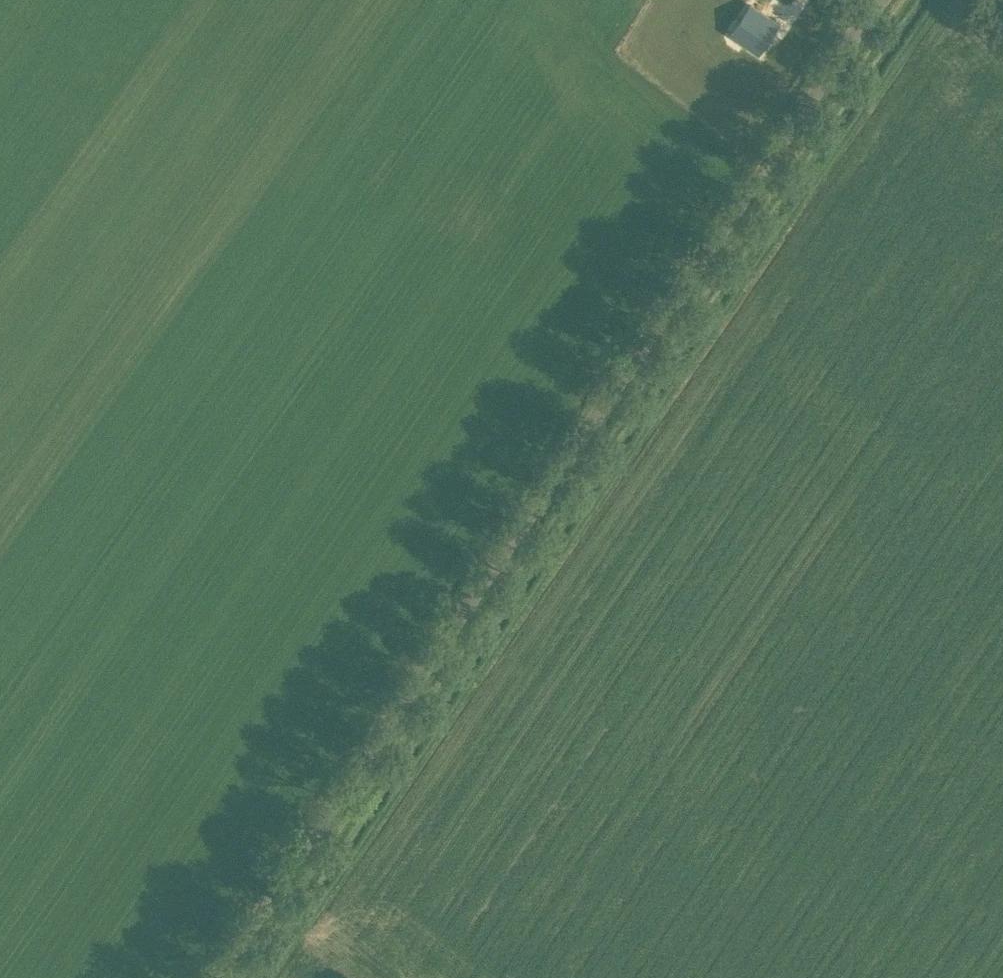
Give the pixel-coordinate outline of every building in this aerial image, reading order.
[(777,26),(752,9),(734,35),(758,52),(777,26)]
